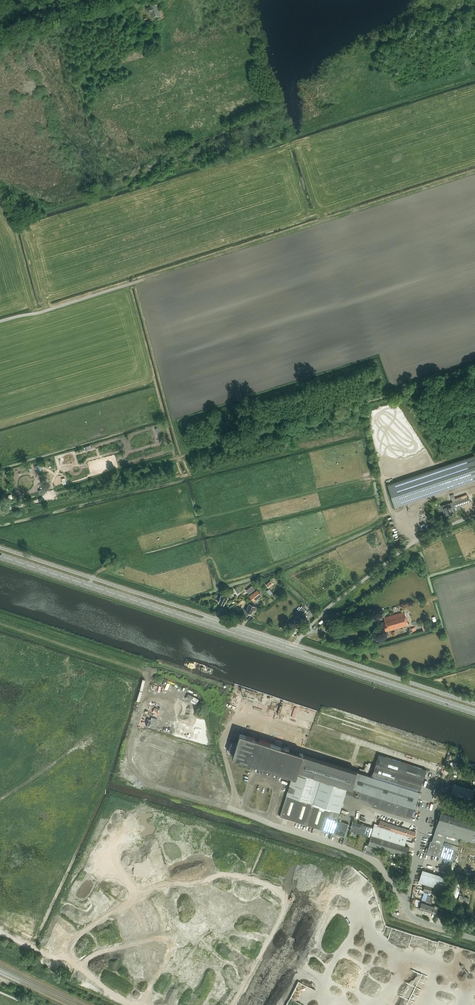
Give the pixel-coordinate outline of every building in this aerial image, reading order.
[(146,8),(147,13),(151,12),(152,18),(161,16),(157,5),(155,5),(155,3),(150,5),(150,6),(146,8)] [(474,481),(474,455),(387,484),(395,507),(474,481)] [(44,463),(37,464),(38,471),(45,469),(44,463)] [(7,495),(6,492),(0,494),(0,495),(0,501),(0,502),(13,498),(11,494),(7,495)] [(453,502),(442,506),(444,512),(445,512),(446,515),(447,514),(448,516),(453,515),(452,513),(454,512),(453,510),(456,509),(455,508),(470,502),(468,497),(456,501),(454,494),(451,495),(453,502)] [(246,590),(249,594),(255,589),(252,585),(246,590)] [(249,596),(254,602),(262,595),(257,589),(249,596)] [(228,597),(222,594),(220,597),(221,598),(219,603),(223,605),(225,601),(226,601),(228,597)] [(247,607),(248,608),(246,611),(251,613),(253,609),(255,610),(256,607),(249,603),(247,607)] [(300,612),(302,614),(306,610),(302,606),(298,610),(300,612)] [(409,625),(405,611),(384,617),(385,622),(381,623),(383,631),(391,629),(391,630),(409,625)] [(302,620),(297,615),(290,623),(296,628),(302,620)] [(260,696),(248,692),(247,696),(249,696),(246,704),(257,707),(260,696)] [(344,814),(340,812),(348,786),(349,786),(347,794),(372,802),(371,805),(411,817),(426,769),(379,754),(372,776),(358,771),(357,772),(303,754),(303,753),(286,748),(286,747),(284,746),(283,747),(240,733),(233,757),(297,777),(299,770),(300,770),(297,779),(292,778),(280,816),(322,829),(322,828),(326,829),(325,832),(329,833),(330,830),(345,835),(344,837),(345,837),(349,824),(349,823),(348,824),(341,821),(344,814)] [(366,754),(377,758),(378,753),(367,749),(366,754)] [(473,789),(454,783),(451,792),(470,798),(473,789)] [(370,836),(373,827),(374,823),(368,822),(371,812),(365,810),(363,816),(366,817),(365,823),(367,824),(367,826),(353,821),(350,830),(370,836)] [(438,831),(461,837),(474,842),(474,823),(441,812),(435,830),(438,831)] [(410,847),(405,845),(408,835),(414,838),(416,832),(386,822),(380,820),(378,826),(374,825),(365,852),(373,855),(376,846),(407,856),(410,847)] [(461,837),(438,831),(435,842),(431,841),(428,848),(427,848),(425,853),(431,855),(432,854),(444,858),(444,860),(448,861),(448,859),(453,861),(457,849),(458,845),(461,837)] [(419,882),(425,884),(433,886),(443,889),(446,880),(422,872),(419,882)] [(457,899),(459,894),(462,894),(463,888),(462,888),(462,889),(460,889),(464,877),(457,875),(450,897),(457,899)] [(425,884),(423,891),(429,892),(431,893),(433,886),(425,884)] [(433,886),(431,893),(433,894),(434,894),(441,896),(443,889),(433,886)] [(460,894),(459,900),(469,903),(470,897),(460,894)] [(420,908),(426,910),(431,896),(428,895),(425,903),(422,902),(420,908)] [(431,896),(426,910),(433,912),(435,906),(431,905),(434,897),(433,896),(431,896)]
